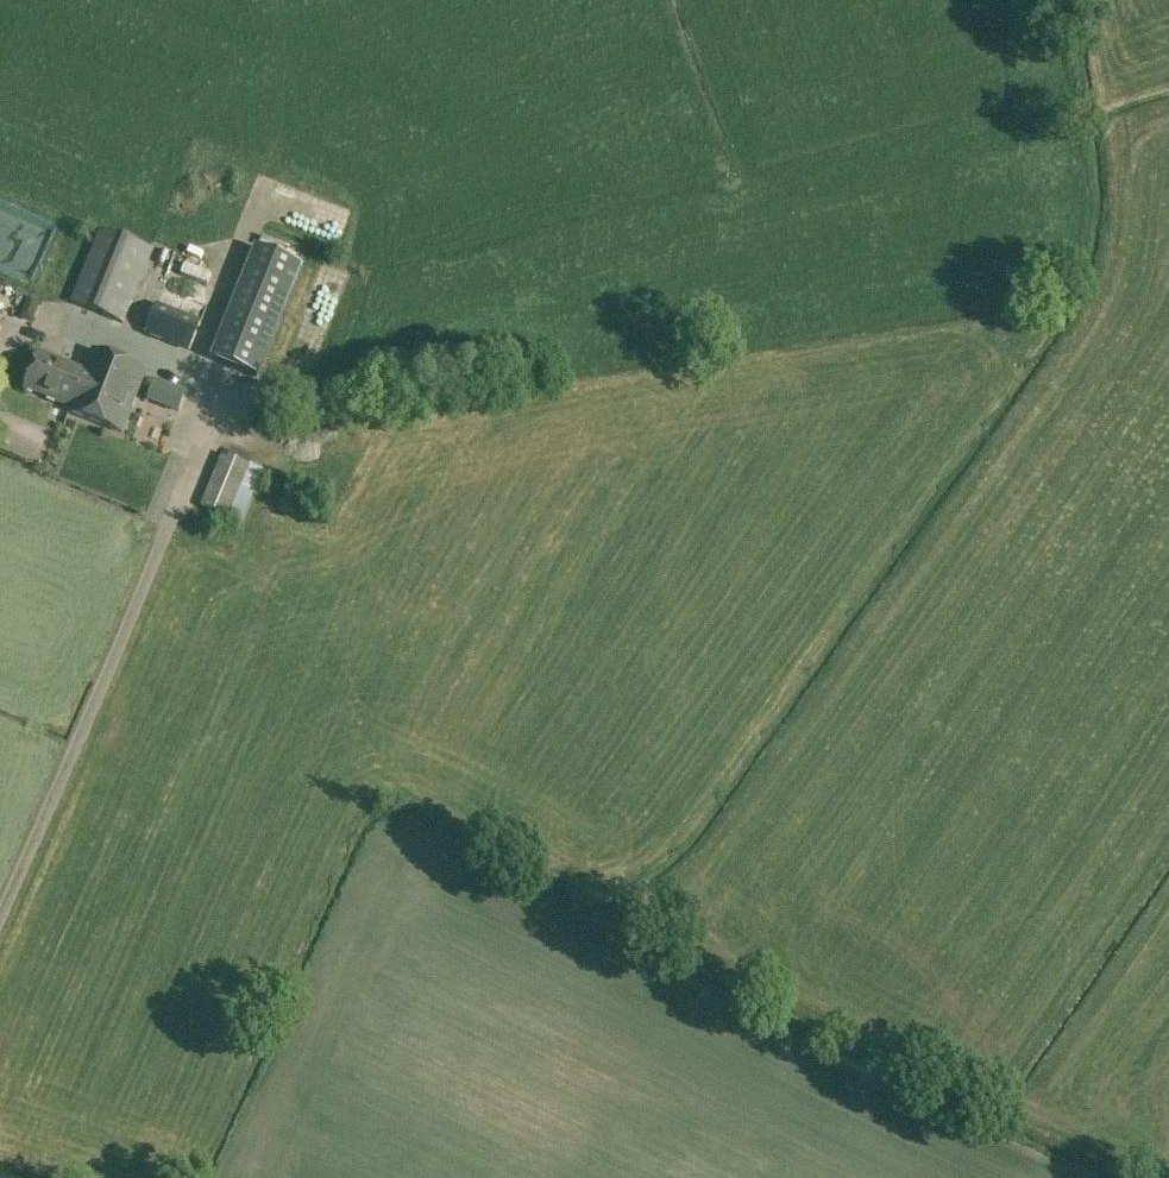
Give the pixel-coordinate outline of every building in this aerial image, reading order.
[(125,324),(154,250),(100,228),(71,302),(125,324)] [(303,265),(254,245),(215,337),(210,355),(236,365),(257,374),(303,265)] [(159,304),(146,332),(189,350),(201,322),(159,304)] [(94,351),(85,372),(72,406),(70,412),(122,433),(146,372),(94,351)] [(26,388),(72,406),(85,372),(39,354),(26,388)] [(187,390),(155,378),(147,399),(178,411),(187,390)] [(251,466),(223,453),(201,505),(230,517),(251,466)]
